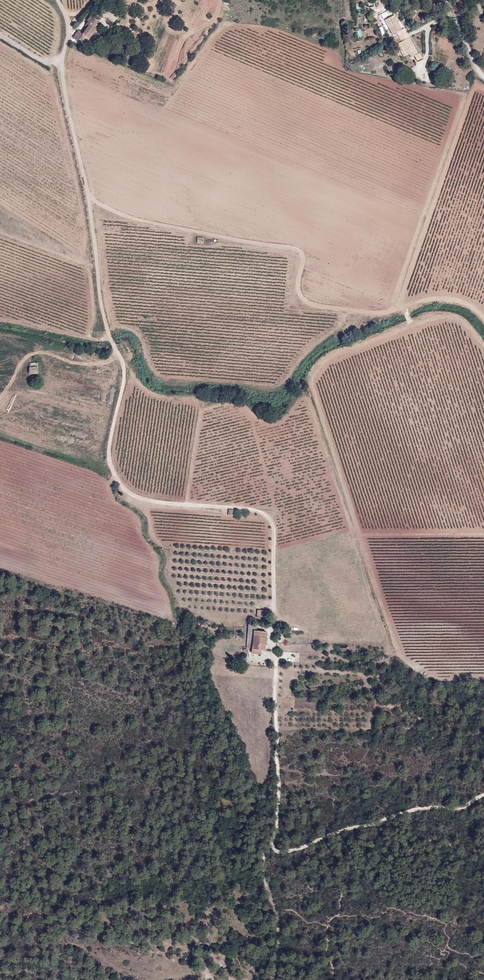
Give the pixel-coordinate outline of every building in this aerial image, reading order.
[(475,7),(478,15),(483,12),(481,4),(475,7)] [(112,17),(105,12),(103,16),(110,21),(112,17)] [(402,33),(410,29),(409,27),(408,28),(400,13),(393,16),(391,13),(384,17),(385,20),(389,18),(396,33),(400,30),(402,33)] [(81,32),(87,36),(83,41),(84,42),(96,26),(99,22),(89,14),(86,19),(89,22),(81,32)] [(77,29),(72,35),(77,37),(81,32),(77,29)] [(410,29),(402,33),(405,40),(397,44),(399,48),(401,47),(406,57),(412,53),(415,51),(418,55),(422,53),(410,29)] [(77,37),(72,35),(77,39),(78,38),(83,41),(87,36),(81,32),(77,37)] [(37,361),(28,362),(29,373),(38,372),(37,361)] [(253,630),(253,624),(250,624),(249,644),(252,644),(252,646),(252,647),(261,648),(266,648),(267,636),(256,635),(256,630),(253,630)]
